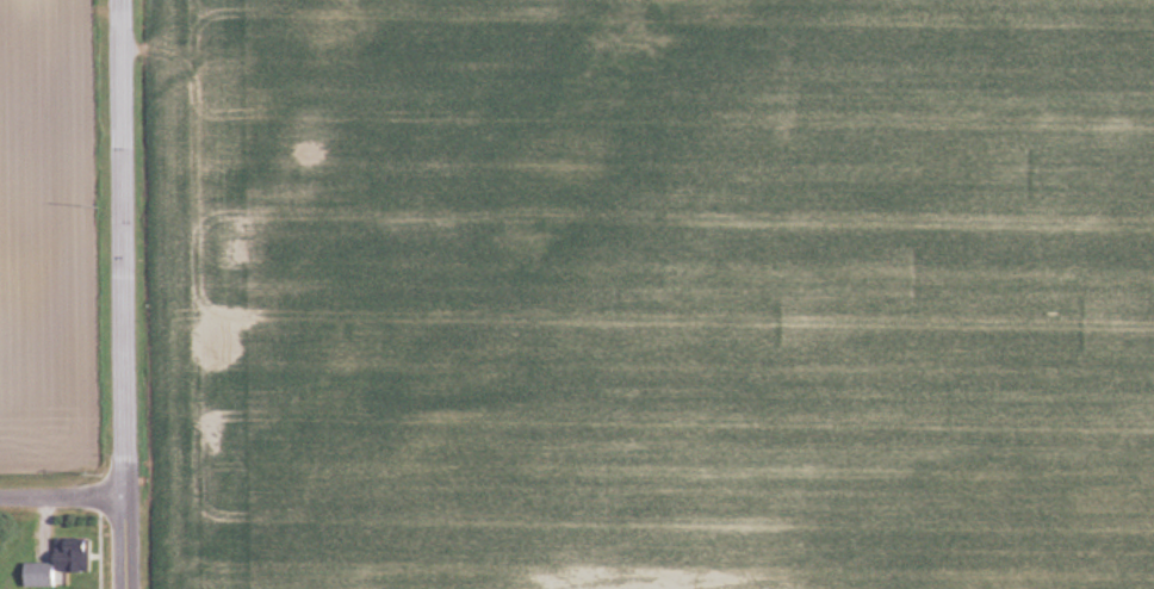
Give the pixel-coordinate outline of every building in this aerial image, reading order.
[(27,588),(56,588),(56,574),(91,574),(92,541),(58,540),(58,566),(28,565),(27,588)]
